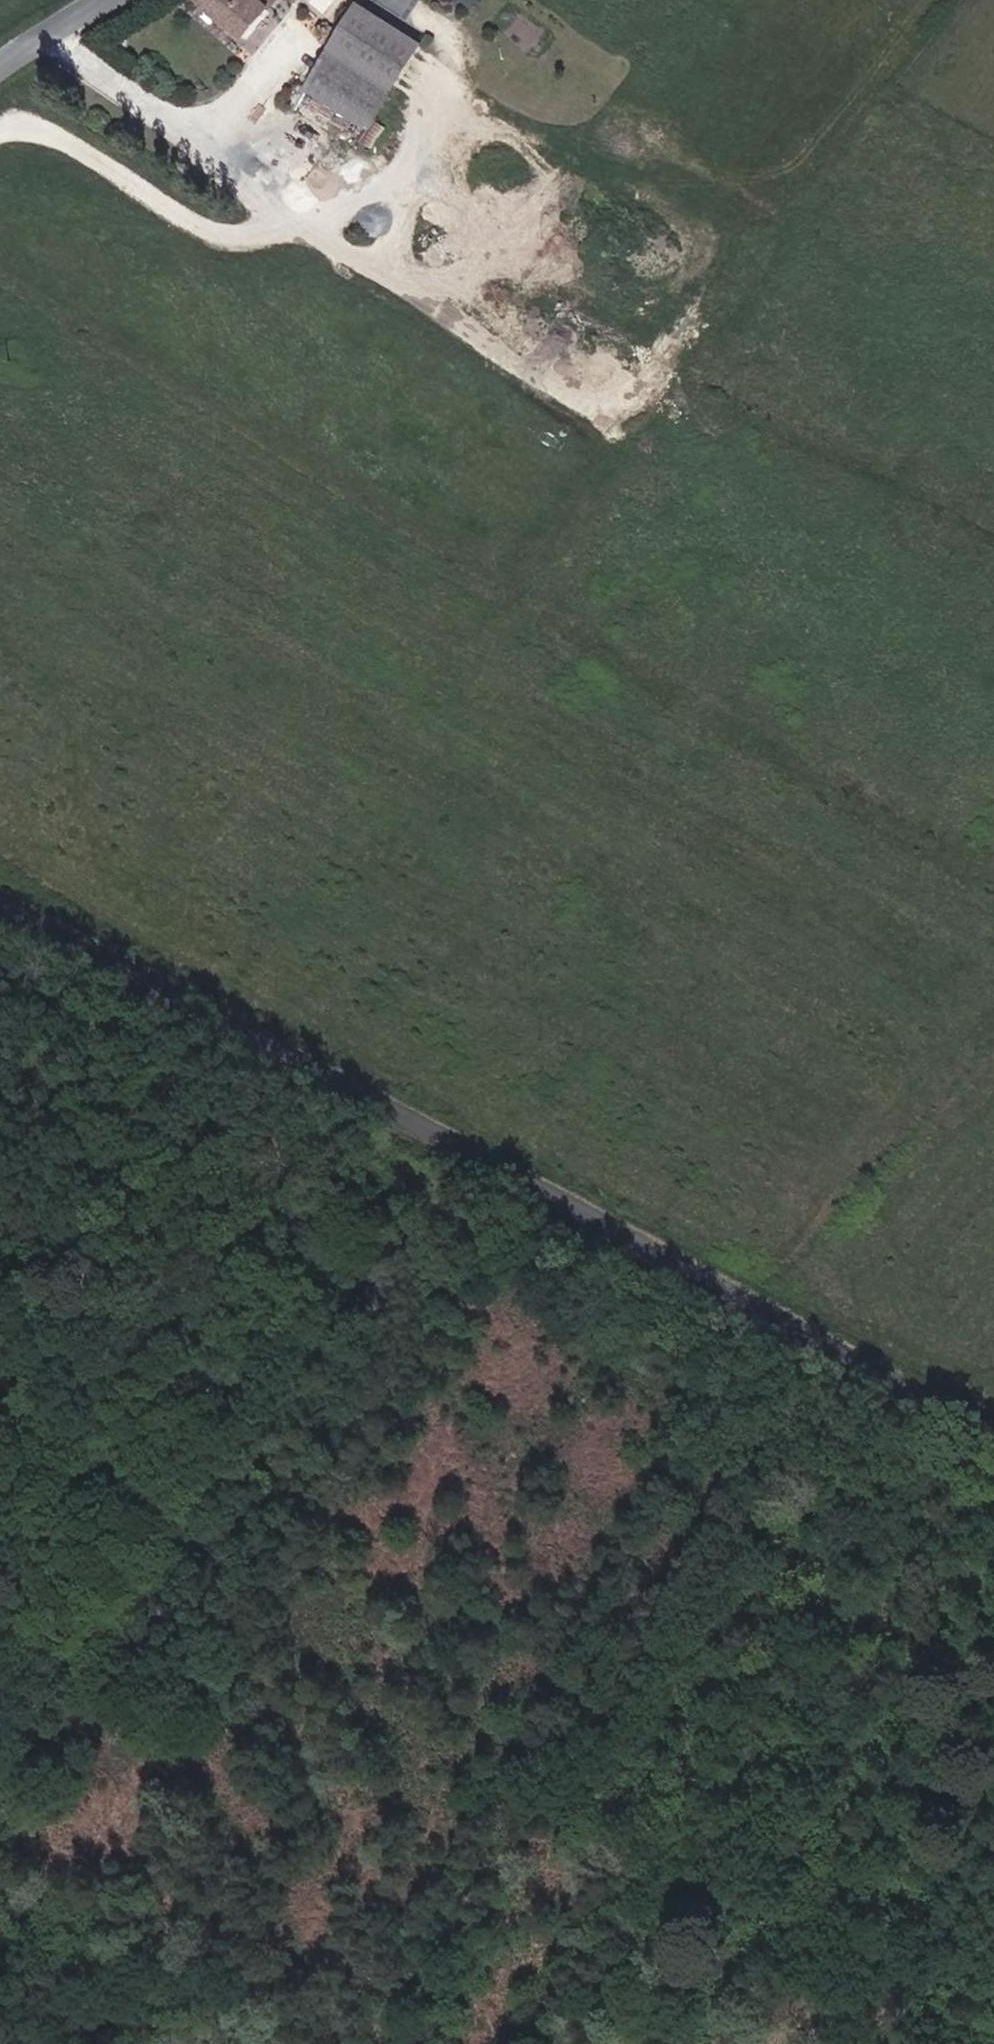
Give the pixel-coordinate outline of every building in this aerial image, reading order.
[(245,39),(272,9),(281,0),(198,0),(245,39)] [(368,133),(424,44),(358,2),(301,91),(368,133)] [(372,154),(386,132),(376,125),(362,147),(372,154)]
